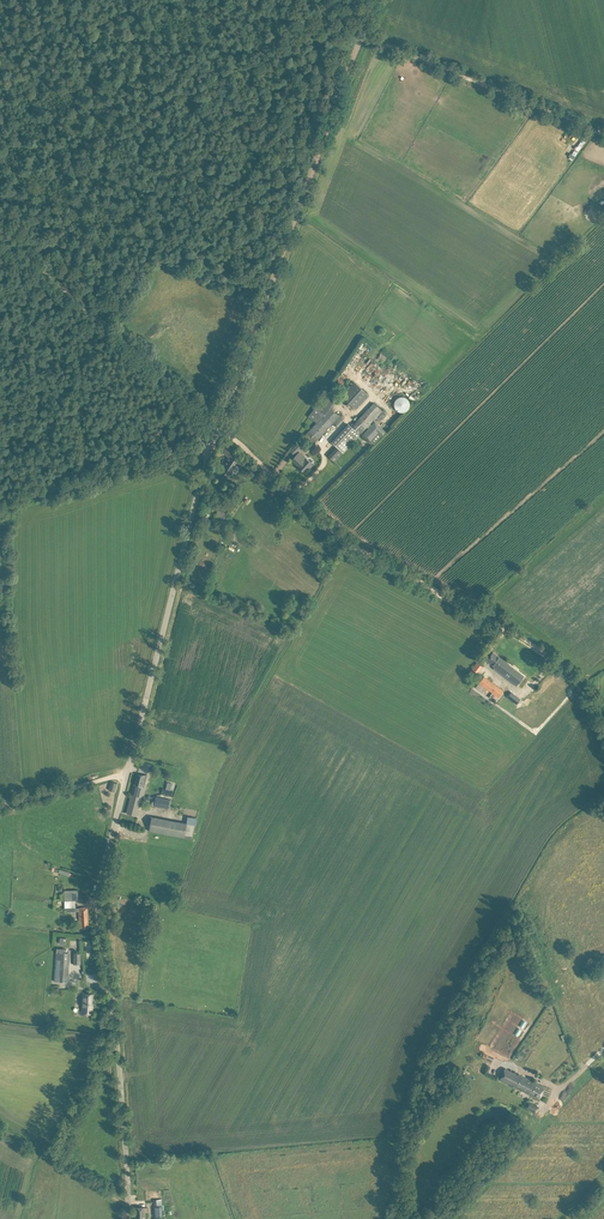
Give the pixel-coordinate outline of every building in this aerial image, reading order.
[(369,365),(363,376),(366,377),(372,366),(369,365)] [(356,409),(369,395),(354,381),(341,396),(356,409)] [(330,408),(331,408),(340,396),(329,388),(308,416),(317,422),(330,408)] [(397,410),(397,411),(399,412),(401,412),(404,412),(405,411),(408,410),(409,408),(410,406),(410,404),(409,401),(408,400),(407,398),(405,397),(403,396),(400,396),(398,397),(397,398),(395,400),(394,402),(394,404),(394,407),(395,409),(397,410)] [(365,430),(372,422),(382,410),(374,402),(351,427),(348,423),(331,441),(344,453),(365,430)] [(305,435),(301,439),(307,444),(309,447),(310,447),(314,443),(332,423),(336,427),(343,419),(331,408),(330,408),(317,422),(305,435)] [(371,440),(378,433),(381,436),(385,431),(375,422),(364,433),(371,440)] [(230,447),(226,442),(220,449),(229,458),(216,478),(224,483),(231,472),(235,474),(240,467),(236,464),(239,460),(232,454),(235,451),(230,447)] [(296,445),(291,451),(294,454),(299,449),(296,445)] [(328,456),(335,462),(343,453),(336,447),(328,456)] [(313,464),(299,452),(292,460),(300,467),(299,468),(305,473),(313,464)] [(493,668),(516,686),(524,676),(492,652),(486,660),(494,666),(493,668)] [(472,669),(477,673),(482,666),(477,662),(472,669)] [(481,680),(479,683),(492,692),(499,697),(500,696),(503,691),(483,677),(481,680)] [(127,813),(136,816),(147,775),(137,774),(127,813)] [(109,790),(115,791),(117,783),(111,782),(109,790)] [(154,806),(159,807),(168,809),(170,799),(155,796),(155,801),(152,800),(152,804),(154,805),(154,806)] [(149,831),(156,832),(192,839),(194,825),(195,825),(197,818),(194,817),(188,817),(187,823),(152,817),(149,831)] [(64,890),(65,900),(79,900),(78,890),(64,890)] [(80,908),(79,908),(80,928),(89,928),(87,907),(80,907),(80,908)] [(66,982),(67,965),(60,965),(60,967),(55,967),(55,981),(66,982)] [(82,1013),(92,1013),(93,994),(83,993),(83,998),(85,998),(84,1007),(82,1007),(82,1013)] [(499,1080),(539,1099),(545,1087),(518,1074),(518,1075),(504,1069),(499,1080)] [(525,1107),(536,1113),(539,1107),(529,1101),(525,1107)] [(163,1216),(162,1199),(154,1199),(155,1217),(163,1216)] [(135,1208),(136,1218),(145,1218),(145,1207),(141,1207),(135,1208)]
